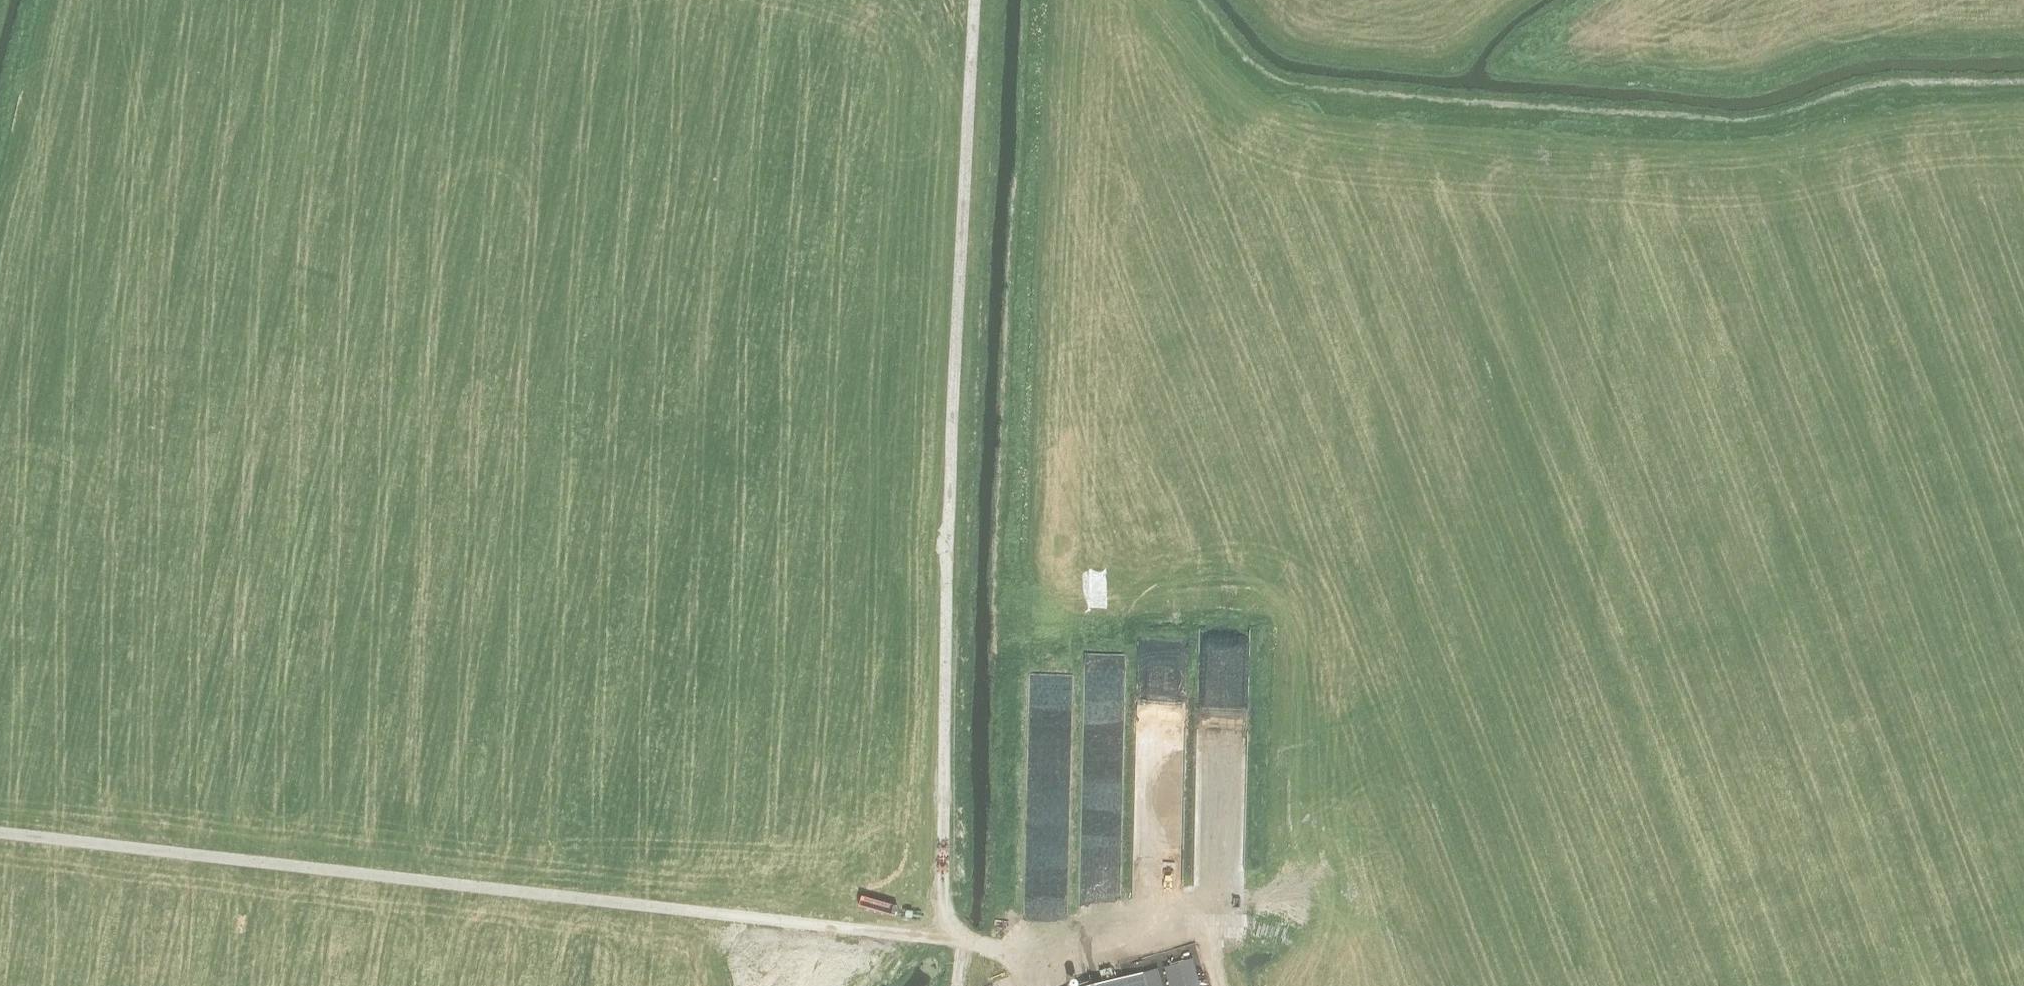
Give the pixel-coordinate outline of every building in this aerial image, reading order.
[(1143,974),(1101,985),(1146,985),(1143,974)]
